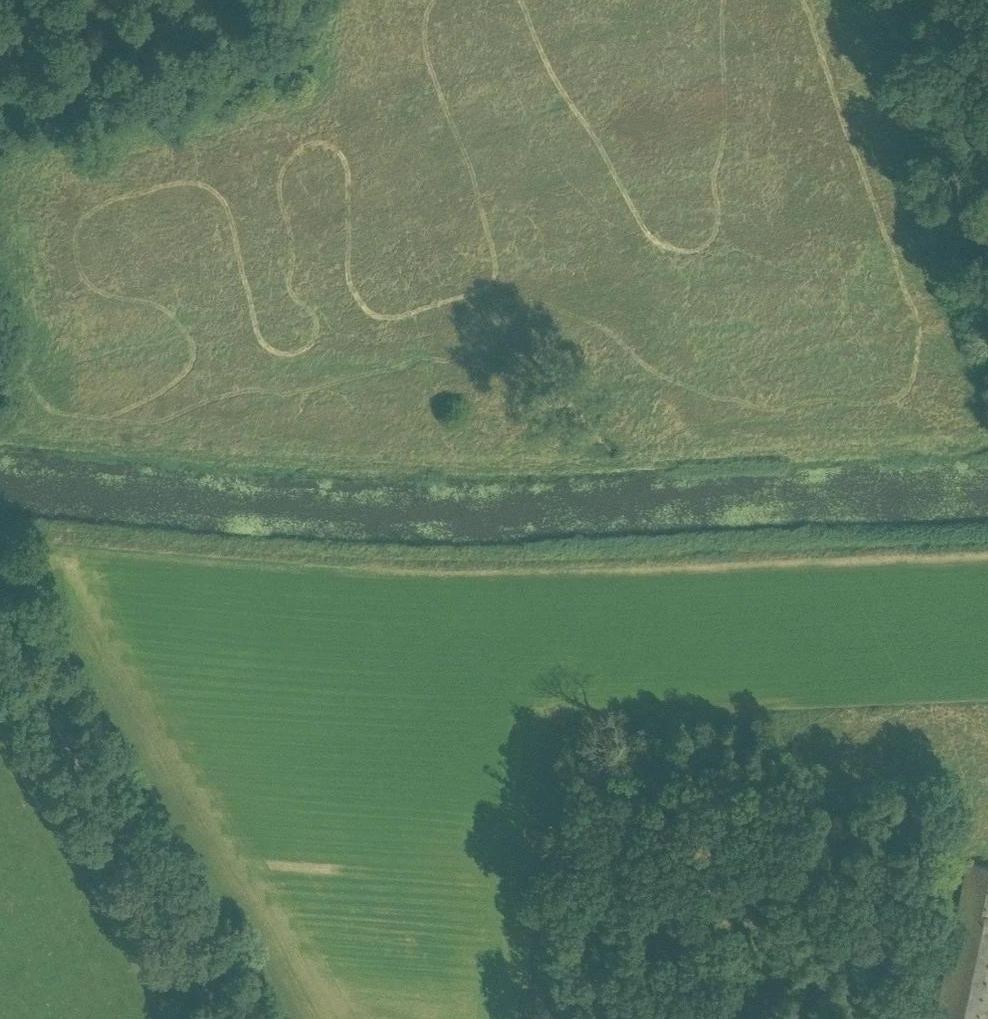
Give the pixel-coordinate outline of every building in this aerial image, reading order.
[(966,862),(934,1018),(987,1018),(987,866),(966,862)]
